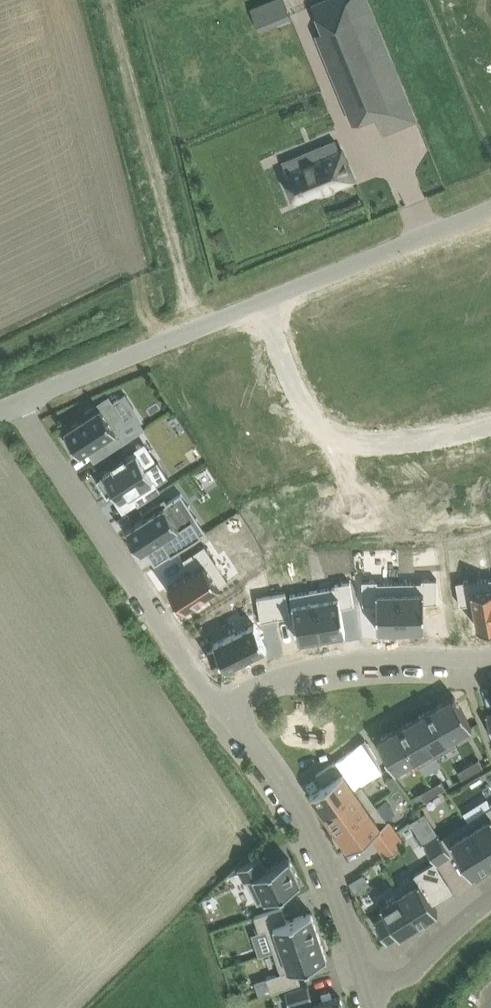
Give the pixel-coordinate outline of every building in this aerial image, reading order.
[(291,14),(285,0),(272,0),(251,9),(259,27),(291,14)] [(377,113),(376,110),(407,97),(408,97),(392,58),(368,0),(322,0),(312,4),(323,30),(317,33),(335,79),(354,123),(376,114),(377,113)] [(307,163),(287,171),(285,172),(296,199),(320,190),(332,185),(333,187),(354,178),(342,149),(340,149),(336,140),(321,146),(322,146),(303,154),(307,163)] [(482,319),(485,326),(490,324),(490,315),(482,319)] [(430,340),(419,344),(422,352),(433,347),(430,340)] [(126,421),(109,396),(87,411),(89,414),(66,429),(65,429),(69,435),(65,437),(73,451),(77,448),(81,454),(82,453),(104,438),(112,450),(145,429),(136,415),(126,421)] [(158,460),(157,461),(157,462),(147,468),(137,453),(128,459),(125,455),(112,464),(114,467),(97,479),(108,495),(115,491),(119,498),(132,490),(139,501),(138,503),(138,504),(161,489),(157,483),(169,476),(158,460)] [(210,465),(193,472),(203,492),(219,485),(210,465)] [(171,554),(202,534),(193,519),(183,525),(165,496),(143,511),(146,516),(126,529),(141,552),(161,539),(171,554)] [(438,539),(426,539),(427,547),(439,547),(438,539)] [(192,570),(168,586),(183,609),(229,579),(205,543),(184,557),(192,570)] [(342,543),(341,551),(354,551),(354,543),(342,543)] [(438,548),(426,548),(426,564),(438,564),(438,548)] [(382,550),(355,552),(355,564),(383,562),(382,550)] [(422,580),(400,581),(401,628),(425,628),(424,602),(438,601),(438,577),(422,578),(422,580)] [(457,580),(461,604),(474,602),(478,627),(490,625),(490,577),(472,580),(471,578),(457,580)] [(378,579),(363,579),(363,603),(377,603),(378,629),(401,628),(400,581),(378,581),(378,579)] [(336,585),(314,589),(322,636),(346,632),(341,606),(355,604),(351,580),(336,583),(336,585)] [(314,589),(291,593),(299,640),(322,636),(314,589)] [(286,591),(272,594),(276,617),(290,615),(286,591)] [(272,594),(257,596),(262,620),(276,617),(272,594)] [(216,646),(208,649),(217,667),(224,663),(226,667),(267,647),(255,622),(214,642),(216,646)] [(453,737),(454,737),(472,726),(454,695),(435,706),(453,737)] [(453,737),(435,706),(416,717),(438,755),(458,744),(454,737),(453,737)] [(438,755),(416,717),(398,727),(416,759),(415,759),(419,766),(438,755)] [(416,759),(398,727),(378,739),(396,770),(415,759),(416,759)] [(375,756),(367,761),(375,775),(383,770),(375,756)] [(479,759),(469,765),(473,772),(483,766),(479,759)] [(325,784),(310,794),(311,795),(323,812),(356,789),(344,772),(344,771),(343,771),(336,761),(337,761),(336,760),(317,774),(317,775),(318,775),(325,784)] [(462,778),(473,772),(469,765),(458,771),(462,778)] [(394,775),(387,780),(394,790),(401,785),(394,775)] [(442,780),(431,786),(435,793),(446,787),(442,780)] [(336,830),(375,803),(363,785),(356,789),(323,812),(336,830)] [(425,799),(435,793),(431,786),(421,792),(425,799)] [(397,830),(389,819),(387,820),(375,803),(336,830),(348,848),(348,849),(370,834),(377,844),(397,830)] [(490,859),(490,806),(467,821),(490,859)] [(467,821),(441,837),(439,833),(424,843),(437,863),(452,854),(451,853),(457,849),(472,874),(490,863),(490,859),(467,821)] [(384,855),(385,856),(406,842),(405,841),(404,841),(402,837),(397,830),(377,844),(378,845),(384,854),(385,855),(384,855)] [(247,880),(258,903),(301,882),(289,857),(266,869),(260,856),(238,867),(245,880),(247,880)] [(415,874),(396,886),(419,923),(438,911),(415,874)] [(400,935),(419,923),(396,886),(395,886),(399,893),(381,904),(386,913),(375,920),(388,940),(399,933),(400,935)] [(274,950),(320,934),(312,912),(287,920),(283,906),(255,916),(260,931),(267,928),(274,950)] [(320,934),(274,950),(282,973),(327,957),(320,934)] [(277,974),(267,977),(272,991),(282,988),(277,974)] [(341,996),(313,1004),(312,999),(313,998),(309,984),(286,991),(290,1005),(292,1005),(293,1007),(344,1007),(341,996)]
